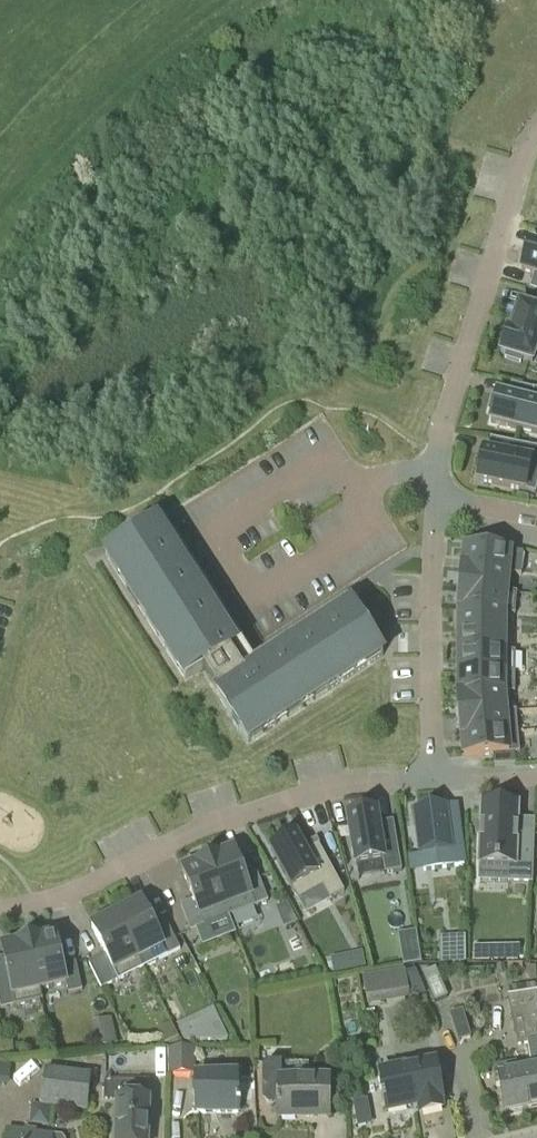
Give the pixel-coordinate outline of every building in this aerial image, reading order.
[(529,244),(521,271),(536,276),(536,246),(529,244)] [(509,334),(507,333),(499,358),(527,382),(531,369),(536,350),(536,303),(534,311),(519,307),(518,306),(509,332),(509,334)] [(530,403),(498,395),(497,398),(493,397),(489,412),(493,413),(491,423),(536,435),(536,391),(534,390),(530,403)] [(513,444),(511,457),(484,452),(478,482),(536,494),(536,491),(536,449),(513,444)] [(253,662),(163,521),(105,558),(185,682),(201,671),(248,744),(383,657),(347,601),(253,662)] [(520,574),(522,554),(465,549),(463,569),(508,573),(520,574)] [(459,588),(506,593),(508,573),(463,569),(461,569),(459,588)] [(457,610),(459,611),(504,615),(515,616),(517,594),(506,593),(459,588),(457,610)] [(459,634),(504,634),(504,615),(459,611),(459,634)] [(459,653),(504,653),(504,634),(459,634),(459,653)] [(504,675),(515,675),(515,653),(504,653),(459,653),(459,675),(504,675)] [(459,697),(504,694),(504,675),(459,675),(459,697)] [(459,717),(505,713),(504,694),(459,697),(457,697),(459,717)] [(507,735),(518,734),(516,712),(505,713),(459,717),(460,739),(462,739),(507,735)] [(492,756),(509,755),(507,735),(462,739),(464,758),(492,756)] [(509,755),(492,756),(493,766),(515,765),(514,754),(509,755)] [(424,871),(464,866),(458,825),(447,827),(444,806),(416,810),(424,871)] [(509,867),(509,883),(532,884),(534,830),(517,830),(517,807),(482,806),(480,866),(509,867)] [(383,862),(385,875),(402,872),(394,829),(379,832),(378,825),(376,813),(348,818),(356,867),(383,862)] [(330,901),(344,893),(318,846),(305,853),(296,837),(295,837),(272,850),(271,850),(299,901),(323,888),(330,901)] [(233,854),(208,864),(229,918),(268,903),(258,877),(244,882),(233,854)] [(229,918),(208,864),(182,873),(193,902),(180,907),(190,933),(229,918)] [(167,957),(180,950),(167,925),(155,931),(141,904),(116,916),(138,959),(139,959),(163,947),(167,957)] [(285,929),(298,925),(288,905),(278,909),(285,929)] [(102,990),(144,968),(139,959),(138,959),(116,916),(92,929),(106,956),(89,965),(102,990)] [(68,995),(82,992),(76,964),(63,967),(56,937),(41,939),(29,942),(39,990),(40,990),(66,984),(68,995)] [(39,990),(29,942),(16,945),(16,946),(2,949),(8,979),(0,981),(0,1005),(1,1010),(43,1000),(40,990),(39,990)] [(465,963),(465,943),(441,943),(441,963),(465,963)] [(421,963),(419,951),(400,954),(403,966),(414,964),(421,963)] [(362,952),(347,955),(351,972),(366,969),(362,952)] [(507,974),(522,974),(522,965),(507,965),(507,974)] [(435,966),(423,970),(433,999),(445,995),(435,966)] [(405,970),(362,977),(367,1006),(409,1000),(405,970)] [(518,1072),(517,1064),(496,1067),(505,1115),(536,1109),(536,993),(507,997),(518,1046),(527,1044),(532,1070),(518,1072)] [(198,1016),(210,1042),(227,1040),(212,1009),(198,1016)] [(471,1039),(460,1013),(447,1018),(458,1044),(471,1039)] [(117,1045),(111,1019),(92,1023),(98,1049),(117,1045)] [(194,1045),(169,1045),(168,1070),(194,1071),(194,1045)] [(282,1064),(267,1064),(262,1069),(262,1099),(268,1104),(279,1104),(279,1120),(329,1120),(328,1080),(282,1080),(282,1064)] [(439,1102),(442,1101),(435,1065),(379,1076),(386,1112),(419,1106),(421,1115),(441,1111),(439,1102)] [(0,1066),(0,1086),(9,1087),(11,1067),(0,1066)] [(91,1075),(45,1069),(41,1107),(87,1112),(91,1075)] [(196,1116),(238,1115),(237,1076),(195,1078),(196,1116)] [(366,1096),(351,1099),(357,1124),(372,1121),(366,1096)] [(148,1102),(117,1101),(116,1137),(147,1137),(148,1102)]
